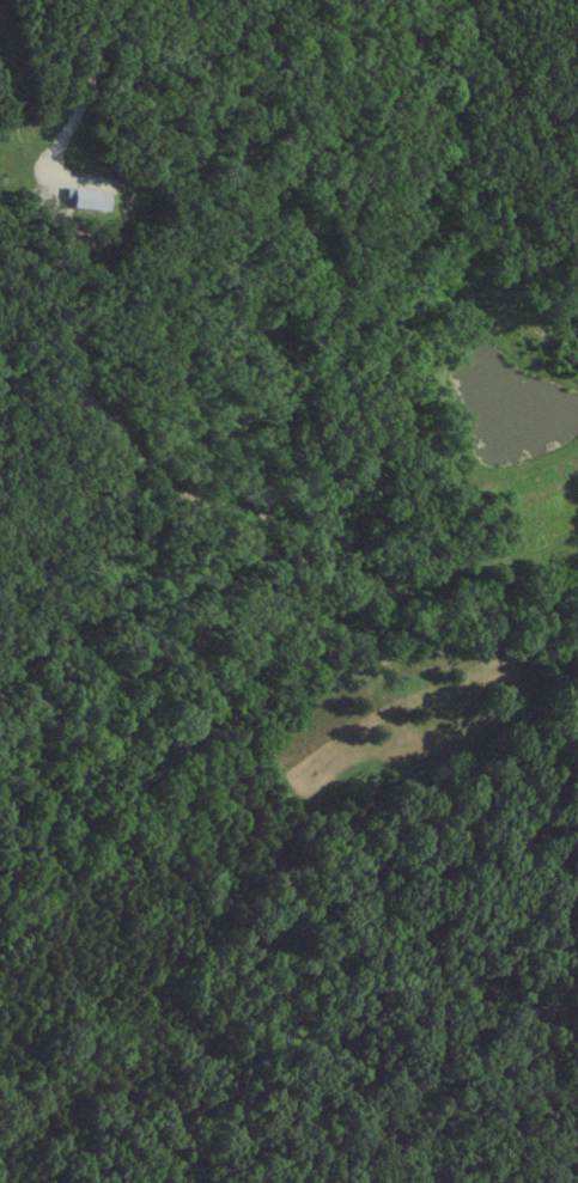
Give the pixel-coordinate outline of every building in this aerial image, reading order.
[(109,210),(109,190),(66,190),(66,210),(109,210)]
